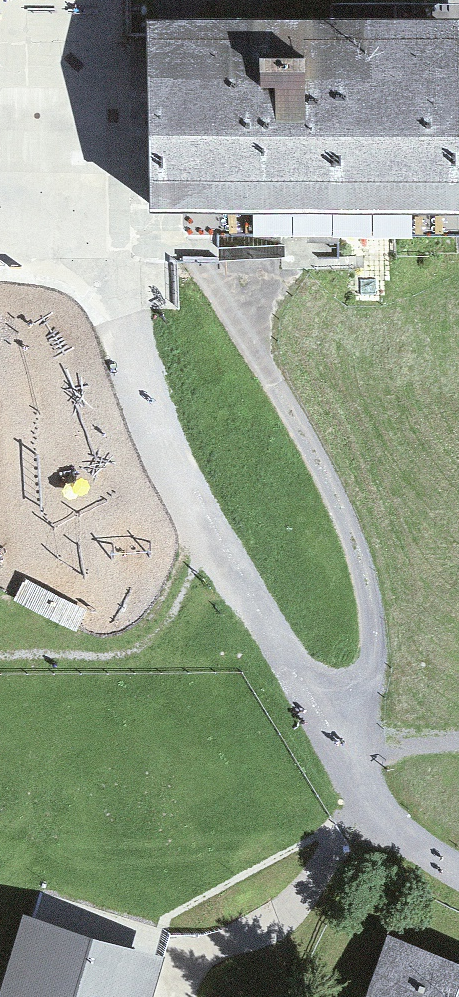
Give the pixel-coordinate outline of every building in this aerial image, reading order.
[(147,15),(150,203),(458,204),(458,10),(147,15)] [(25,912),(0,996),(149,996),(162,952),(25,912)] [(387,931),(366,996),(458,996),(458,954),(387,931)]
